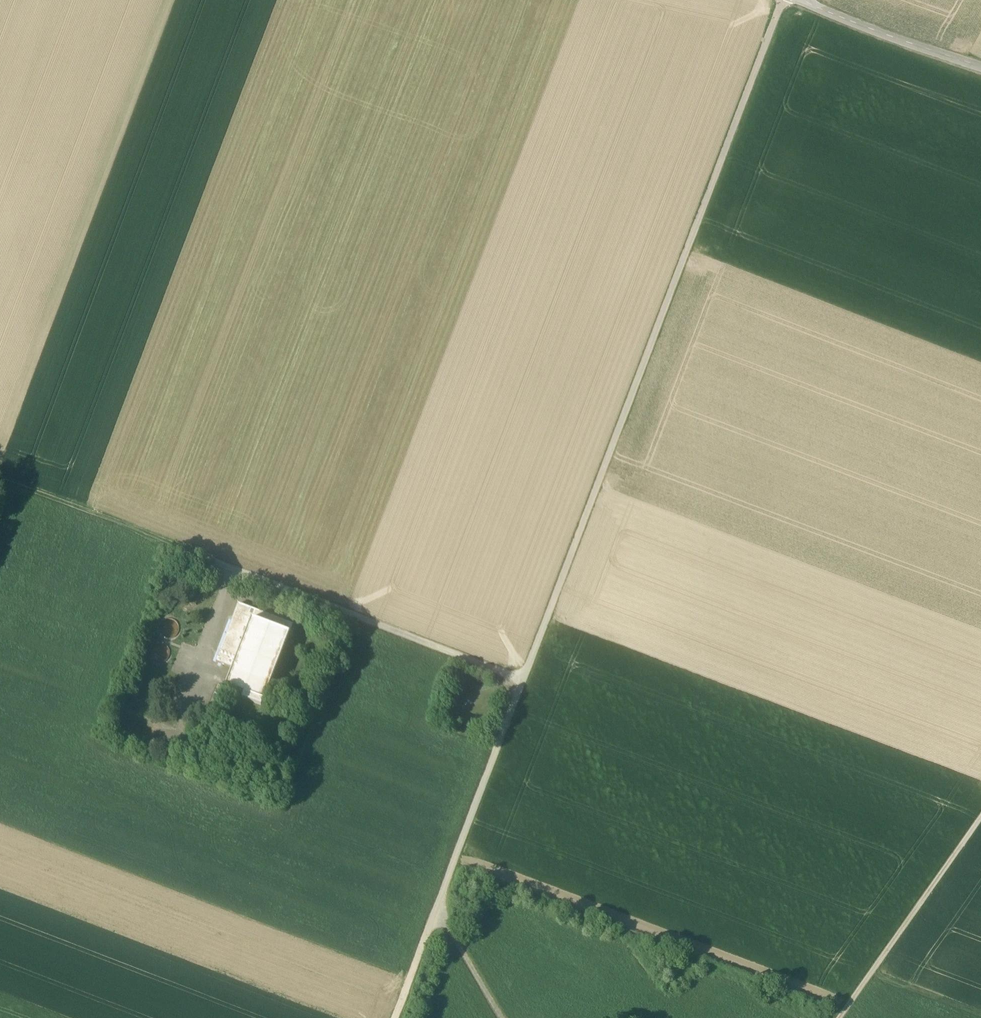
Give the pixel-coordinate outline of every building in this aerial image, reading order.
[(294,626),(239,604),(216,663),(232,669),(226,686),(244,693),(241,701),(262,709),(294,626)]
